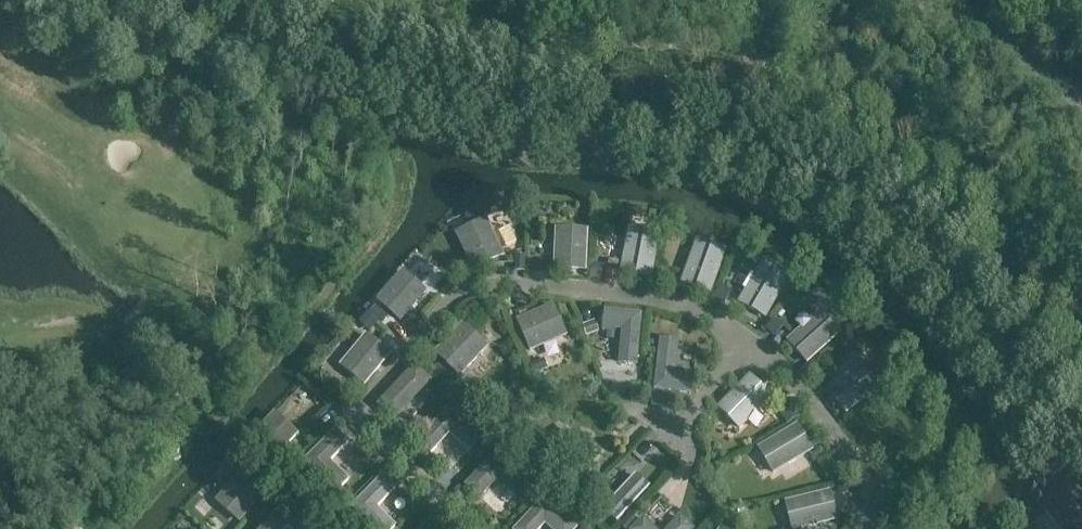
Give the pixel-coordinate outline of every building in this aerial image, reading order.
[(485,217),(454,231),(471,269),(502,255),(485,217)] [(659,231),(627,225),(618,269),(649,276),(659,231)] [(585,228),(555,227),(552,268),(584,270),(585,228)] [(725,250),(695,240),(680,281),(708,292),(725,250)] [(514,270),(524,271),(525,254),(515,254),(514,270)] [(602,279),(604,263),(590,262),(589,278),(602,279)] [(785,278),(761,265),(741,302),(764,316),(785,278)] [(667,283),(669,268),(656,266),(654,281),(667,283)] [(402,269),(376,298),(400,319),(427,290),(402,269)] [(721,284),(716,292),(713,297),(724,303),(731,290),(721,284)] [(792,331),(824,307),(816,297),(784,320),(792,331)] [(515,319),(529,351),(566,334),(553,303),(515,319)] [(381,324),(388,316),(375,305),(368,312),(381,324)] [(642,313),(603,309),(602,331),(616,332),(616,329),(620,330),(618,363),(637,365),(642,313)] [(359,321),(370,331),(378,322),(367,312),(366,312),(359,321)] [(807,362),(839,332),(821,312),(788,341),(807,362)] [(765,327),(774,336),(784,324),(775,316),(765,327)] [(597,330),(594,321),(582,325),(585,334),(597,330)] [(486,347),(463,325),(436,353),(459,375),(486,347)] [(366,334),(340,363),(363,384),(388,352),(366,334)] [(653,391),(691,394),(693,371),(679,370),(679,373),(675,373),(678,340),(659,338),(653,391)] [(533,374),(547,368),(543,359),(530,364),(533,374)] [(825,369),(817,360),(806,370),(813,379),(825,369)] [(882,386),(865,361),(829,388),(844,412),(882,386)] [(450,376),(438,365),(432,371),(444,383),(450,376)] [(411,370),(377,405),(390,418),(424,383),(411,370)] [(739,427),(772,396),(748,374),(717,407),(739,427)] [(440,405),(448,396),(438,385),(429,394),(440,405)] [(652,405),(663,405),(663,393),(653,392),(652,405)] [(429,451),(449,431),(467,449),(479,436),(448,406),(417,439),(429,451)] [(792,406),(780,413),(787,423),(799,416),(792,406)] [(298,433),(274,411),(246,439),(270,462),(298,433)] [(772,473),(812,448),(797,424),(758,447),(772,473)] [(346,441),(334,429),(303,459),(335,491),(347,478),(328,459),(346,441)] [(476,449),(484,456),(495,444),(488,437),(476,449)] [(526,482),(495,452),(464,484),(476,496),(495,477),(514,495),(526,482)] [(235,455),(228,462),(237,470),(243,462),(235,455)] [(295,467),(295,466),(289,461),(280,470),(285,475),(287,476),(295,467)] [(837,468),(828,471),(830,482),(843,481),(841,468),(837,468)] [(635,473),(601,507),(614,520),(648,485),(635,473)] [(262,494),(240,474),(215,501),(237,521),(262,494)] [(381,475),(350,505),(374,528),(390,528),(395,525),(375,505),(394,487),(381,475)] [(525,492),(532,500),(543,487),(536,480),(525,492)] [(836,483),(836,485),(839,496),(855,493),(852,481),(852,480),(836,483)] [(345,486),(335,496),(342,504),(352,494),(345,486)] [(785,501),(790,528),(793,528),(836,519),(830,491),(785,501)] [(543,497),(513,528),(537,528),(544,522),(552,528),(573,528),(575,527),(543,497)] [(286,498),(258,528),(284,528),(287,526),(291,528),(310,528),(314,525),(286,498)] [(678,516),(666,528),(690,528),(691,528),(678,516)] [(641,518),(630,528),(653,528),(641,518)]
